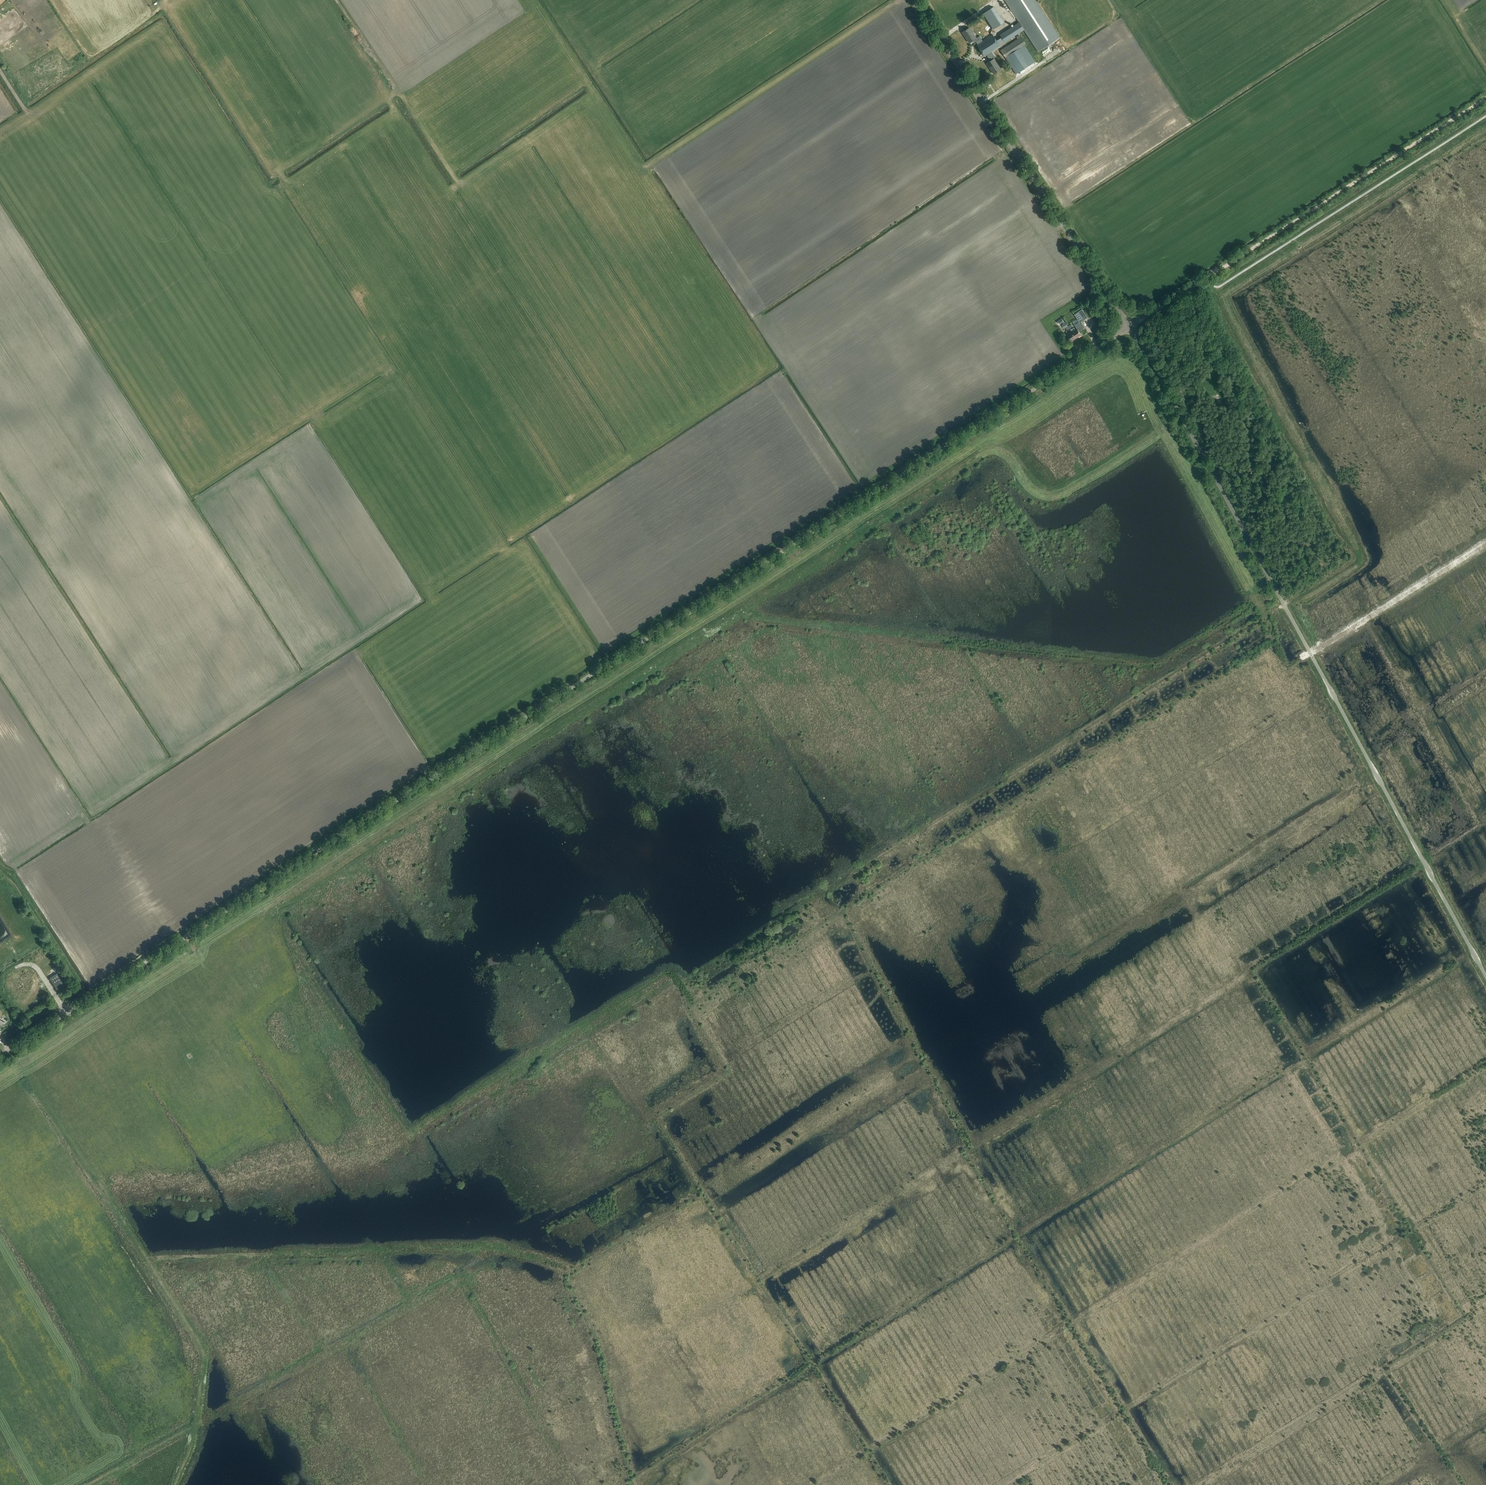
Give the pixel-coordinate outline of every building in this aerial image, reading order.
[(1024,30),(1038,52),(1059,38),(1035,0),(1005,0),(1019,22),(1014,25),(1000,35),(1004,42),(1019,33),(1024,30)] [(983,12),(993,28),(1004,22),(994,5),(983,12)] [(981,51),(996,40),(993,35),(983,41),(979,36),(976,38),(969,27),(962,32),(969,43),(973,40),(975,42),(976,41),(978,44),(977,45),(981,51)] [(1001,50),(1005,57),(1017,49),(1025,43),(1021,37),(1001,50)] [(996,40),(981,51),(984,56),(986,55),(990,61),(986,63),(993,74),(1001,69),(994,59),(995,58),(991,52),(1000,46),(996,40)] [(1017,49),(1005,57),(1016,74),(1029,66),(1017,49)] [(1072,332),(1076,338),(1081,335),(1079,331),(1085,327),(1081,322),(1084,320),(1079,311),(1074,314),(1080,323),(1075,325),(1077,328),(1072,332)] [(1076,338),(1072,332),(1067,335),(1071,342),(1076,338)] [(1221,403),(1219,397),(1215,399),(1215,397),(1211,399),(1212,400),(1211,400),(1213,406),(1221,403)] [(37,949),(31,952),(35,958),(40,955),(37,949)] [(57,973),(53,976),(50,978),(57,990),(65,985),(57,973)]
